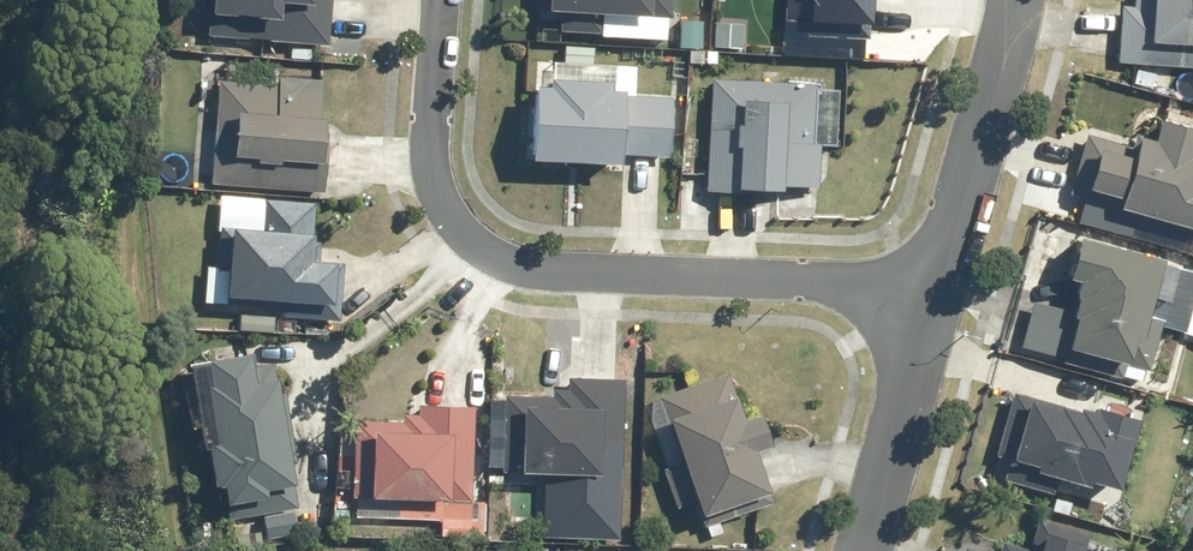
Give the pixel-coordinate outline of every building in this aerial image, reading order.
[(196,18),(215,19),(214,37),(327,44),(330,0),(197,0),(196,18)] [(538,9),(569,11),(567,31),(668,37),(670,0),(538,0),(538,9)] [(785,20),(809,20),(809,35),(875,35),(875,0),(785,0),(785,20)] [(1117,64),(1160,67),(1160,64),(1192,66),(1192,0),(1142,0),(1142,3),(1121,1),(1117,64)] [(712,79),(707,186),(815,191),(820,85),(712,79)] [(225,84),(217,183),(317,190),(325,91),(225,84)] [(622,165),(622,158),(669,159),(671,97),(625,96),(625,94),(539,90),(536,161),(622,165)] [(1163,122),(1158,140),(1136,134),(1132,147),(1087,136),(1073,190),(1075,191),(1074,196),(1192,226),(1192,130),(1163,122)] [(231,269),(229,299),(283,302),(282,317),(341,322),(346,262),(327,260),(327,250),(316,249),(319,205),(266,201),(264,231),(222,228),(219,268),(231,269)] [(1070,276),(1082,280),(1074,310),(1034,299),(1021,345),(1119,372),(1130,334),(1143,337),(1165,259),(1081,236),(1070,276)] [(298,506),(280,381),(256,384),(254,360),(211,366),(214,390),(210,391),(229,516),(298,506)] [(728,372),(660,398),(704,514),(772,488),(728,372)] [(509,399),(507,471),(622,474),(623,434),(625,434),(626,381),(568,380),(568,401),(509,399)] [(1022,394),(1003,455),(1118,490),(1136,429),(1022,394)] [(419,407),(419,423),(356,421),(354,496),(472,500),(474,425),(473,425),(473,408),(419,407)] [(1086,538),(1035,523),(1027,550),(1003,543),(1000,550),(1083,550),(1086,538)]
